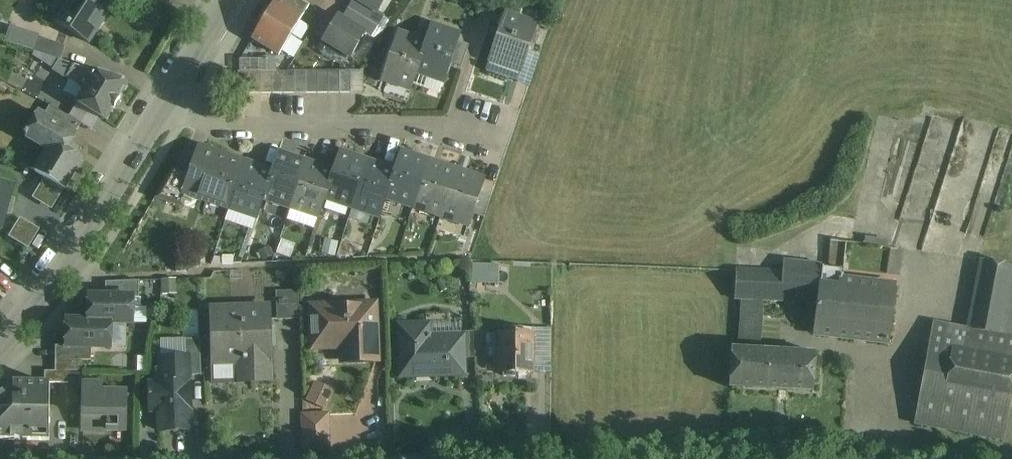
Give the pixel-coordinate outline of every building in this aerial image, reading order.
[(103,0),(66,0),(53,21),(89,44),(98,30),(96,28),(110,6),(112,7),(113,6),(103,0)] [(278,0),(275,0),(264,19),(291,35),(303,15),(301,14),(285,4),(278,0)] [(301,0),(287,0),(285,4),(301,14),(307,4),(301,0)] [(359,1),(346,22),(362,31),(368,22),(369,21),(375,11),(377,12),(378,12),(385,0),(357,0),(359,1)] [(314,8),(307,4),(301,14),(303,15),(308,18),(314,8)] [(377,12),(375,11),(369,21),(378,27),(384,16),(378,12),(377,12)] [(537,26),(505,15),(490,61),(522,72),(526,60),(537,26)] [(346,22),(338,17),(323,40),(350,57),(365,33),(362,31),(346,22)] [(291,35),(264,19),(252,39),(279,56),(291,35)] [(378,27),(369,21),(368,22),(362,31),(365,33),(371,37),(378,27)] [(460,36),(432,26),(426,43),(416,72),(445,82),(451,63),(458,41),(460,36)] [(426,43),(398,33),(383,79),(410,89),(416,72),(426,43)] [(65,47),(39,38),(34,52),(60,61),(65,47)] [(469,45),(458,41),(451,63),(462,67),(469,45)] [(60,61),(34,52),(25,67),(27,71),(42,79),(41,80),(56,89),(65,75),(73,80),(84,76),(85,80),(73,100),(106,119),(127,84),(124,82),(60,61)] [(260,60),(240,60),(240,72),(249,72),(260,72),(260,60)] [(537,64),(526,60),(522,72),(518,83),(529,86),(537,64)] [(306,94),(306,71),(294,72),(295,94),(306,94)] [(317,94),(317,71),(306,71),(306,94),(317,94)] [(328,71),(317,71),(317,94),(329,94),(328,71)] [(339,71),(328,71),(329,94),(340,94),(339,71)] [(351,94),(351,71),(339,71),(340,94),(351,94)] [(240,72),(238,72),(238,94),(249,94),(249,72),(240,72)] [(260,72),(249,72),(249,94),(261,94),(260,72)] [(267,72),(260,72),(261,94),(272,94),(272,72),(268,72),(267,72)] [(283,72),(272,72),(272,94),(283,94),(283,72)] [(295,94),(294,72),(283,72),(283,94),(295,94)] [(49,150),(35,172),(36,172),(64,189),(64,188),(81,161),(65,152),(80,124),(49,106),(43,117),(39,114),(28,133),(27,131),(24,135),(49,150)] [(245,163),(200,147),(190,177),(185,193),(186,193),(230,208),(245,163)] [(429,162),(402,152),(395,171),(386,198),(414,207),(429,162)] [(307,162),(279,153),(273,172),(264,199),(291,208),(307,162)] [(368,162),(340,153),(334,171),(325,198),(352,207),(368,162)] [(334,171),(307,162),(291,208),(318,217),(325,198),(334,171)] [(395,171),(368,162),(352,207),(380,216),(386,198),(395,171)] [(457,171),(429,162),(414,207),(441,216),(457,171)] [(273,172),(245,163),(230,208),(257,217),(264,199),(273,172)] [(190,177),(171,171),(156,196),(182,205),(186,193),(185,193),(190,177)] [(485,180),(457,171),(441,216),(469,226),(473,214),(481,193),(485,180)] [(0,183),(0,228),(1,228),(12,191),(13,187),(0,183)] [(492,196),(481,193),(473,214),(484,218),(492,196)] [(27,248),(38,227),(18,216),(6,236),(27,248)] [(898,242),(837,235),(835,263),(895,271),(898,242)] [(843,265),(782,257),(780,267),(820,272),(842,275),(843,265)] [(505,266),(479,259),(478,277),(502,285),(505,266)] [(981,260),(968,330),(1000,335),(1011,271),(1011,266),(981,260)] [(765,268),(742,263),(742,297),(788,297),(788,272),(765,268)] [(1000,335),(1011,338),(1011,271),(1000,335)] [(842,275),(820,272),(812,331),(888,341),(895,282),(842,275)] [(139,281),(106,283),(105,297),(133,297),(133,298),(139,298),(139,281)] [(299,292),(276,293),(277,321),(300,320),(299,292)] [(105,297),(93,297),(89,301),(89,321),(111,322),(111,324),(133,324),(133,298),(133,297),(105,297)] [(748,300),(746,333),(768,336),(769,300),(748,300)] [(375,305),(311,307),(313,349),(342,348),(343,362),(377,361),(375,305)] [(269,308),(241,309),(241,313),(211,314),(212,358),(244,357),(245,383),(272,382),(269,308)] [(89,321),(71,321),(67,325),(66,347),(66,348),(92,348),(110,349),(111,324),(111,322),(89,321)] [(934,323),(928,357),(950,361),(953,345),(1011,356),(1011,338),(1000,335),(968,330),(934,323)] [(460,337),(430,339),(430,336),(428,336),(428,326),(400,327),(402,376),(463,374),(463,359),(462,337),(460,337)] [(522,328),(504,329),(504,335),(500,335),(486,335),(486,359),(500,360),(500,373),(504,373),(504,377),(515,377),(515,372),(531,372),(531,334),(523,334),(522,328)] [(473,332),(460,333),(460,337),(462,337),(463,359),(475,359),(473,332)] [(200,340),(185,340),(186,358),(189,358),(189,377),(201,376),(200,340)] [(815,349),(732,344),(729,385),(812,390),(814,363),(821,364),(821,356),(814,355),(815,349)] [(953,345),(950,361),(943,397),(1009,409),(1011,393),(1011,356),(953,345)] [(92,348),(66,348),(66,347),(56,347),(55,361),(78,361),(79,361),(91,361),(92,348)] [(950,361),(928,357),(922,393),(943,397),(950,361)] [(186,358),(161,359),(162,386),(150,387),(150,410),(159,410),(159,432),(191,431),(189,377),(189,358),(186,358)] [(78,361),(55,361),(55,372),(69,372),(78,372),(79,361),(78,361)] [(55,372),(45,372),(44,384),(68,384),(69,372),(55,372)] [(325,409),(332,389),(312,381),(305,402),(325,409)] [(14,384),(0,397),(0,440),(49,441),(49,385),(14,384)] [(101,385),(84,385),(83,431),(125,432),(126,393),(100,393),(101,385)] [(943,397),(922,393),(916,425),(1003,441),(1009,409),(943,397)] [(327,415),(303,416),(304,449),(329,449),(327,415)]
